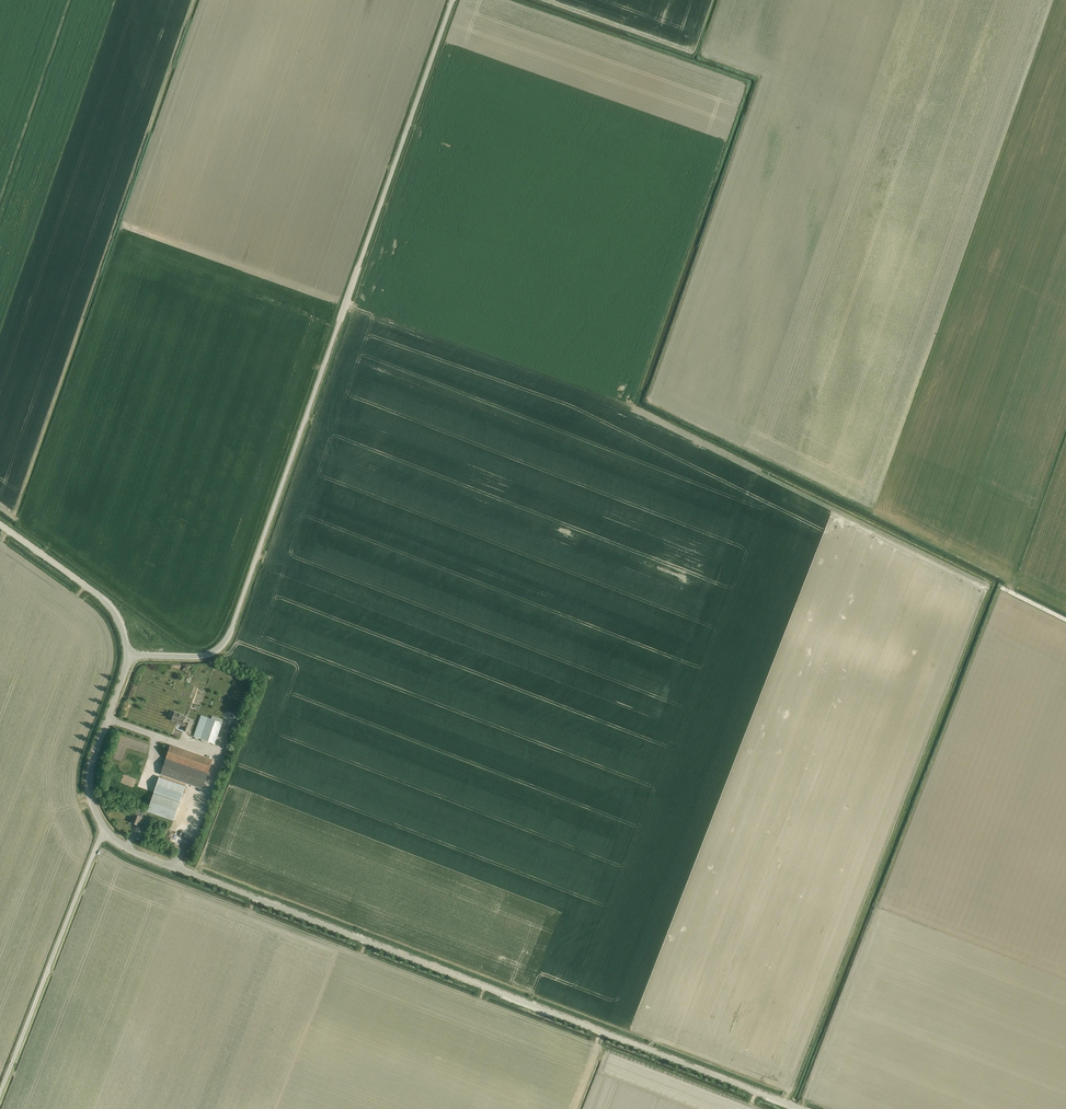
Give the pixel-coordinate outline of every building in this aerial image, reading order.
[(187,733),(190,725),(184,722),(185,718),(174,713),(171,721),(178,723),(178,724),(185,727),(183,731),(187,733)] [(215,744),(222,723),(208,718),(201,740),(215,744)] [(161,774),(203,789),(213,760),(170,746),(161,774)] [(174,820),(186,786),(160,777),(148,811),(174,820)] [(135,814),(132,822),(138,825),(139,822),(142,823),(144,818),(141,817),(141,816),(135,814)] [(155,819),(150,817),(146,827),(151,829),(155,819)]
